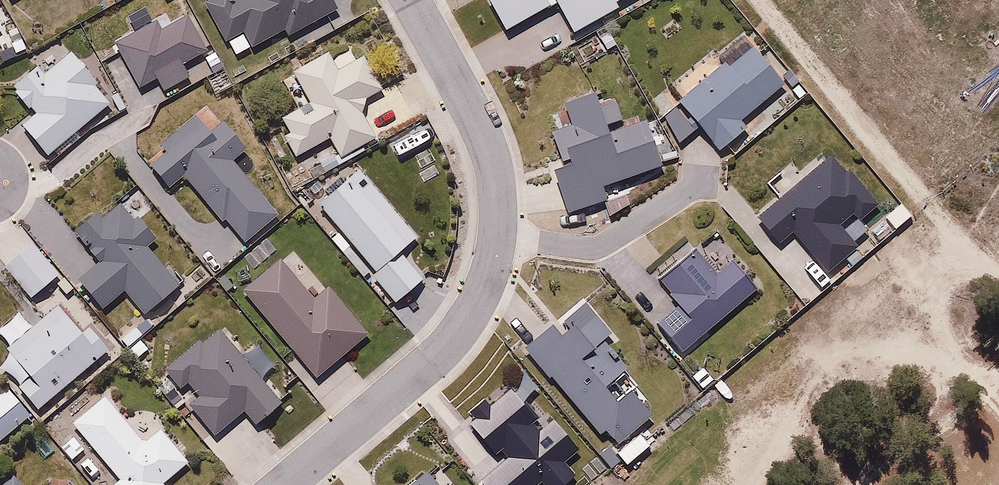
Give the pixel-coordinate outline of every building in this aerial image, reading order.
[(222,44),(226,42),(236,60),(288,31),(292,38),(338,12),(332,0),(210,0),(201,5),(222,44)] [(622,10),(617,2),(620,0),(488,0),(505,30),(556,0),(576,36),(622,10)] [(208,70),(224,63),(218,48),(208,53),(189,10),(156,25),(147,6),(129,14),(137,33),(115,43),(135,87),(157,77),(164,94),(192,81),(185,65),(202,57),(208,70)] [(35,118),(24,128),(49,158),(117,102),(61,34),(31,58),(39,68),(12,90),(35,118)] [(690,95),(680,103),(696,123),(722,155),(746,136),(738,126),(783,89),(749,47),(723,68),(711,53),(678,80),(690,95)] [(376,137),(363,113),(367,97),(382,88),(365,55),(339,68),(330,52),(292,74),(308,107),(284,119),(291,133),(283,137),(296,157),(332,138),(342,157),(376,137)] [(599,91),(565,101),(573,124),(555,131),(565,165),(555,168),(570,211),(609,197),(604,185),(665,165),(649,120),(610,131),(599,91)] [(213,133),(198,118),(147,168),(172,194),(185,181),(245,243),(280,210),(229,158),(245,143),(225,122),(213,133)] [(777,198),(754,216),(779,248),(798,233),(831,276),(860,254),(844,233),(879,206),(836,150),(803,175),(793,162),(765,183),(777,198)] [(364,165),(316,203),(398,307),(425,285),(400,254),(421,237),(364,165)] [(98,211),(71,234),(95,263),(73,281),(102,316),(125,297),(142,318),(181,285),(147,244),(157,236),(128,201),(105,220),(98,211)] [(61,276),(32,245),(4,272),(32,302),(61,276)] [(297,248),(243,293),(319,384),(372,340),(366,332),(297,248)] [(760,288),(733,260),(715,275),(696,254),(659,282),(679,306),(658,325),(682,354),(760,288)] [(39,413),(112,347),(88,321),(80,329),(57,305),(4,353),(28,380),(17,389),(39,413)] [(614,348),(622,341),(600,313),(578,332),(574,327),(560,339),(551,329),(525,350),(601,441),(609,434),(620,447),(652,420),(629,392),(613,405),(604,393),(623,378),(612,365),(621,358),(614,348)] [(269,379),(282,368),(259,342),(246,353),(222,324),(166,372),(181,390),(190,382),(200,394),(186,406),(216,440),(244,416),(254,428),(287,400),(269,379)] [(526,375),(491,402),(486,396),(480,401),(469,410),(477,420),(467,428),(498,468),(478,484),(573,484),(577,482),(564,465),(583,450),(559,420),(541,434),(533,423),(538,419),(527,404),(541,394),(526,375)] [(27,420),(0,388),(0,443),(27,420)] [(190,465),(161,429),(143,443),(107,398),(74,424),(119,482),(115,484),(165,484),(190,465)] [(418,484),(439,484),(429,474),(418,484)] [(16,476),(5,484),(24,484),(16,476)]
